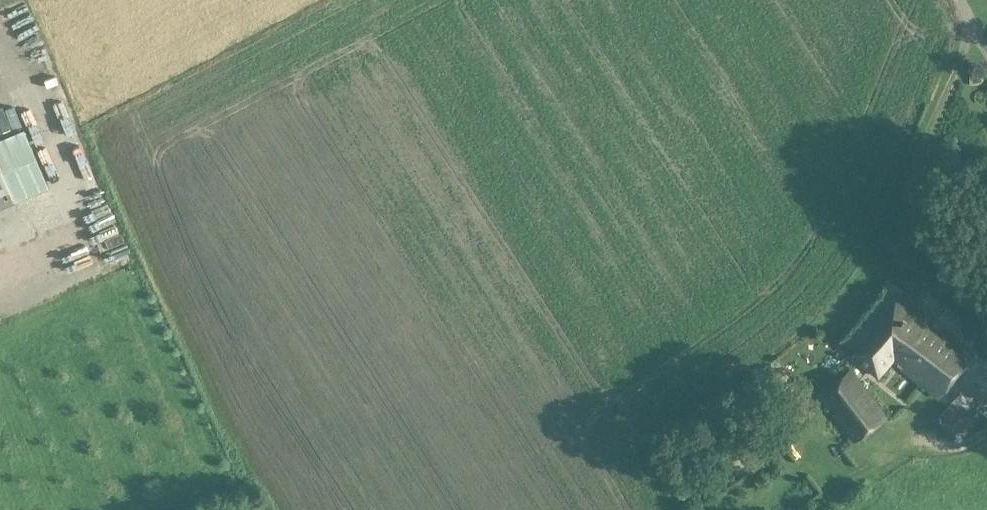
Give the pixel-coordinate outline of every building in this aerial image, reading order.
[(16,55),(20,65),(37,58),(32,48),(16,55)] [(13,115),(9,97),(0,99),(0,118),(13,115)] [(0,140),(0,206),(48,185),(24,129),(0,140)] [(63,268),(66,278),(85,272),(81,262),(63,268)] [(878,376),(890,360),(936,398),(971,355),(928,320),(930,318),(902,295),(852,355),(878,376)] [(850,369),(817,395),(854,443),(886,416),(850,369)] [(986,409),(963,388),(934,421),(957,441),(986,409)]
